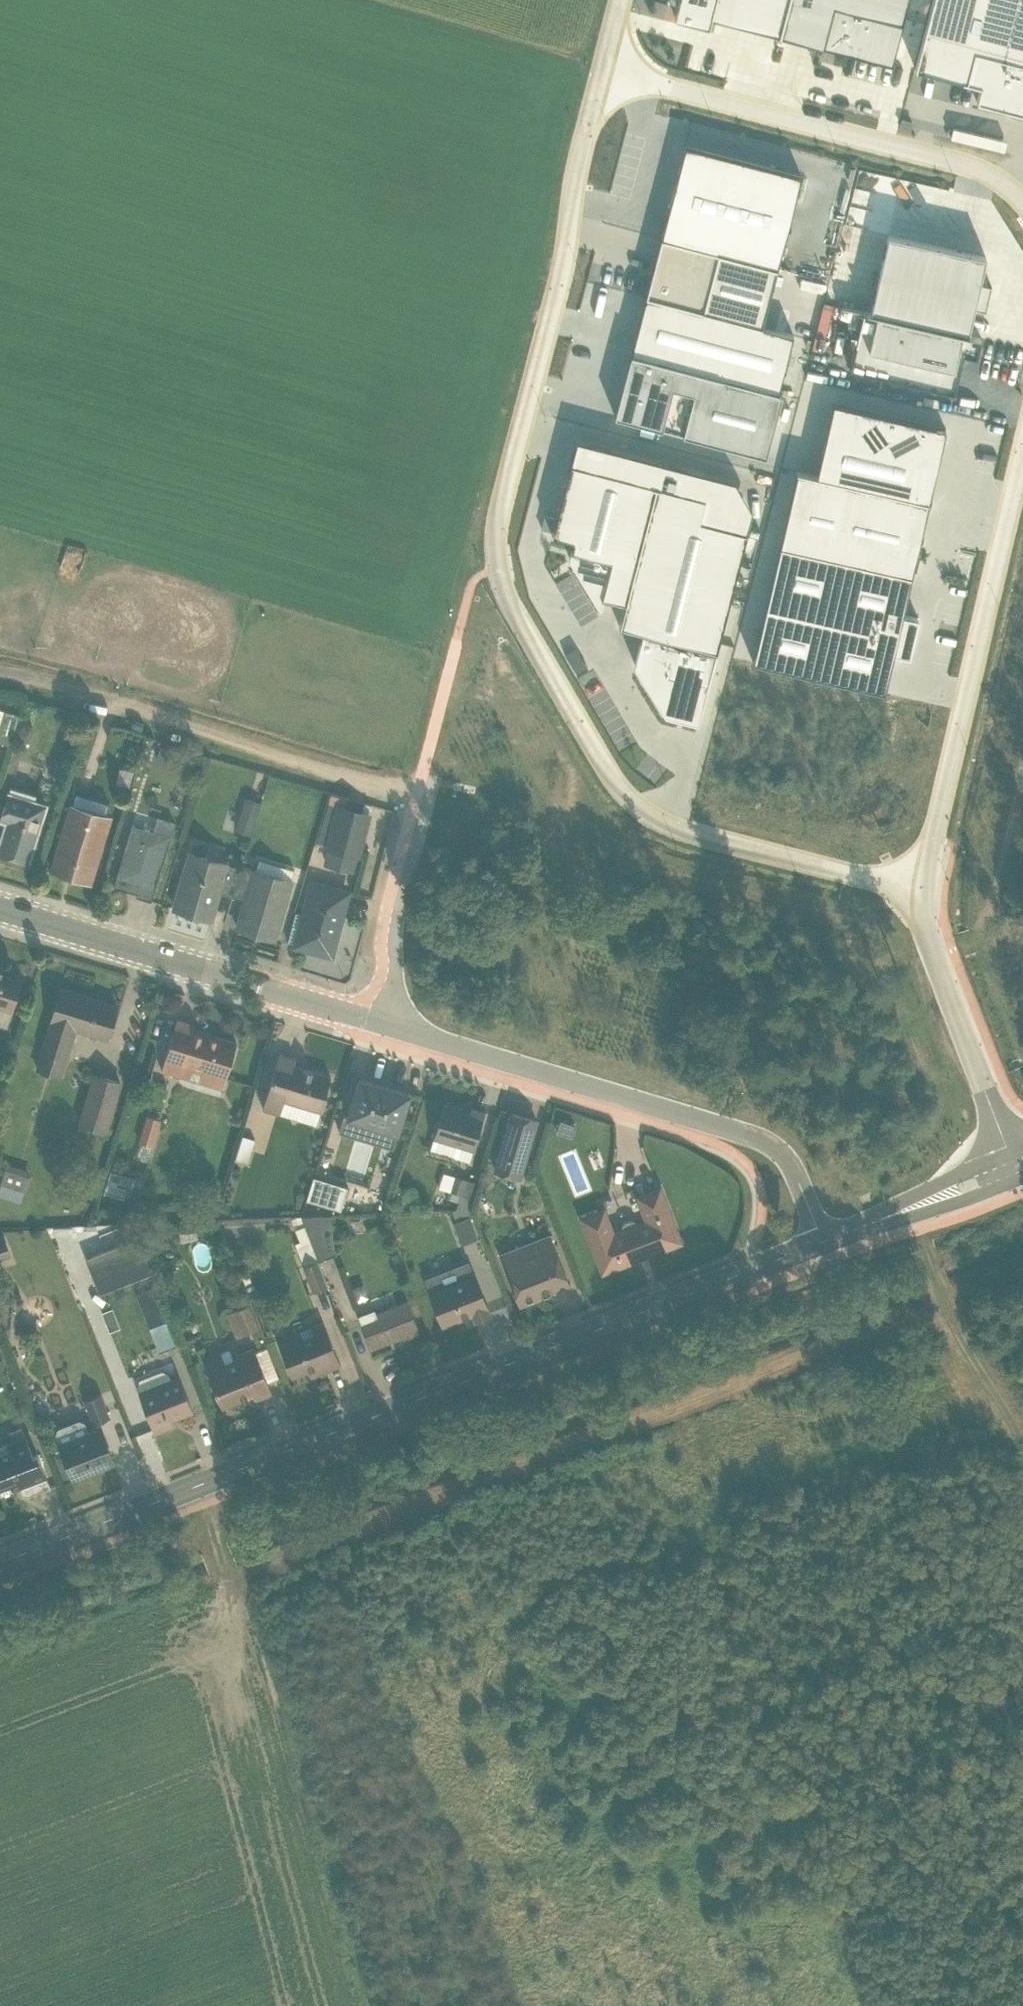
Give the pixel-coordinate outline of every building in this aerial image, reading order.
[(707,25),(710,15),(890,62),(891,59),(888,58),(903,0),(678,0),(674,16),(694,22),(707,25)] [(914,68),(980,86),(976,101),(1022,113),(1022,0),(932,0),(914,68)] [(801,175),(684,145),(660,238),(776,269),(801,175)] [(985,257),(887,235),(870,312),(967,334),(972,309),(985,311),(990,285),(979,282),(985,257)] [(761,326),(776,269),(660,238),(646,296),(761,326)] [(791,335),(761,326),(646,296),(630,354),(776,392),(791,335)] [(863,311),(850,368),(954,393),(963,354),(976,357),(981,338),(967,334),(870,312),(863,311)] [(781,394),(776,392),(630,354),(614,416),(765,455),(781,394)] [(835,404),(818,477),(928,502),(945,428),(835,404)] [(654,485),(569,463),(550,534),(573,540),(567,557),(601,609),(602,598),(624,604),(654,485)] [(796,471),(752,662),(884,692),(893,653),(909,656),(917,618),(902,615),(928,502),(818,477),(796,471)] [(751,510),(654,485),(619,626),(643,633),(634,665),(664,715),(697,723),(751,510)] [(4,710),(0,722),(0,742),(9,745),(19,714),(4,710)] [(28,862),(46,803),(34,799),(36,795),(10,787),(8,792),(7,791),(0,815),(0,822),(6,824),(0,842),(0,854),(28,862)] [(67,871),(91,878),(110,815),(106,814),(109,803),(75,793),(72,805),(71,804),(51,871),(66,875),(67,871)] [(345,808),(347,799),(330,793),(327,803),(345,808)] [(234,830),(249,835),(260,802),(244,797),(234,830)] [(338,808),(327,845),(357,853),(370,805),(363,803),(360,813),(338,808)] [(135,896),(150,901),(174,824),(157,818),(153,831),(132,824),(115,882),(137,889),(135,896)] [(228,864),(229,862),(191,851),(174,908),(210,919),(218,892),(232,896),(241,866),(239,866),(239,867),(228,864)] [(236,927),(273,938),(293,870),(258,859),(256,867),(252,866),(251,869),(241,866),(232,896),(244,900),(236,927)] [(346,892),(312,883),(303,914),(295,912),(287,943),(330,954),(346,892)] [(7,1028),(22,978),(0,971),(0,1026),(7,1028)] [(107,1039),(116,1005),(60,989),(36,1069),(62,1078),(76,1030),(107,1039)] [(161,1070),(222,1089),(236,1042),(192,1029),(193,1024),(177,1019),(161,1070)] [(316,1125),(330,1077),(292,1066),(294,1058),(279,1053),(262,1109),(316,1125)] [(93,1072),(77,1123),(107,1132),(122,1082),(93,1072)] [(338,1131),(392,1148),(408,1094),(358,1079),(347,1115),(343,1115),(338,1131)] [(429,1150),(469,1162),(484,1111),(471,1107),(470,1112),(443,1104),(429,1150)] [(536,1121),(511,1113),(494,1171),(519,1179),(536,1121)] [(135,1156),(147,1160),(160,1119),(147,1116),(135,1156)] [(565,1129),(551,1148),(564,1157),(578,1139),(565,1129)] [(235,1159),(247,1163),(254,1139),(242,1135),(235,1159)] [(25,1191),(31,1171),(6,1163),(0,1181),(0,1184),(1,1184),(0,1187),(0,1196),(20,1203),(24,1191),(25,1191)] [(107,1180),(132,1187),(135,1178),(110,1171),(107,1180)] [(469,1209),(477,1183),(454,1176),(450,1191),(451,1192),(449,1199),(459,1202),(458,1205),(455,1204),(454,1209),(457,1210),(469,1209)] [(307,1200),(339,1210),(346,1187),(314,1177),(307,1200)] [(103,1193),(123,1199),(126,1189),(106,1183),(103,1193)] [(602,1272),(680,1242),(659,1188),(637,1196),(645,1219),(635,1223),(634,1220),(630,1220),(625,1222),(622,1225),(622,1228),(612,1232),(603,1209),(581,1218),(602,1272)] [(463,1244),(479,1238),(470,1215),(454,1221),(463,1244)] [(328,1286),(318,1261),(304,1225),(302,1226),(298,1216),(290,1219),(299,1241),(294,1243),(303,1266),(302,1266),(313,1292),(328,1286)] [(330,1216),(301,1217),(304,1225),(318,1261),(335,1254),(330,1216)] [(519,1304),(567,1285),(547,1234),(499,1253),(519,1304)] [(11,1255),(4,1237),(0,1239),(0,1259),(11,1255)] [(100,1290),(124,1281),(114,1252),(89,1261),(100,1290)] [(490,1315),(473,1273),(472,1273),(467,1262),(425,1279),(429,1290),(428,1291),(442,1326),(472,1314),(474,1321),(490,1315)] [(1015,1269),(1022,1288),(1022,1287),(1022,1266),(1015,1269)] [(154,1287),(136,1294),(158,1352),(177,1345),(154,1287)] [(43,1298),(27,1303),(33,1321),(48,1316),(43,1298)] [(419,1334),(406,1300),(375,1312),(374,1309),(357,1315),(360,1324),(359,1324),(370,1350),(387,1343),(386,1339),(400,1334),(403,1341),(419,1334)] [(235,1338),(256,1329),(247,1306),(226,1314),(235,1338)] [(320,1373),(339,1366),(322,1320),(276,1339),(291,1377),(317,1366),(320,1373)] [(254,1399),(271,1392),(253,1346),(237,1353),(234,1346),(202,1359),(221,1407),(252,1395),(254,1399)] [(191,1412),(192,1412),(179,1375),(170,1378),(168,1373),(162,1370),(139,1378),(137,1385),(139,1391),(138,1391),(146,1415),(143,1416),(147,1425),(150,1424),(154,1434),(173,1427),(170,1416),(190,1408),(191,1412)] [(93,1424),(110,1417),(100,1394),(83,1400),(93,1424)] [(72,1478),(113,1462),(98,1424),(87,1429),(84,1422),(78,1420),(57,1428),(55,1434),(72,1478)] [(50,1487),(36,1453),(32,1454),(25,1436),(0,1446),(0,1495),(14,1490),(12,1485),(18,1483),(23,1494),(26,1496),(50,1487)]
